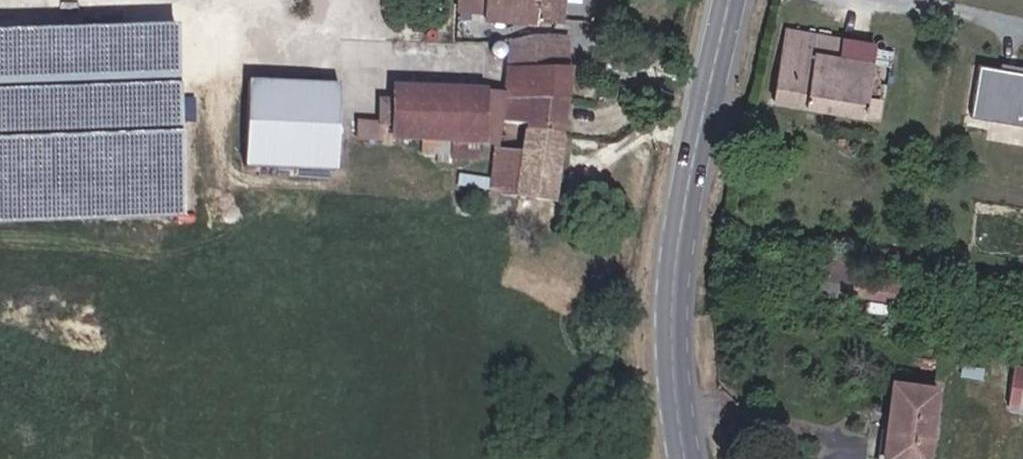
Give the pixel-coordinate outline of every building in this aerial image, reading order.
[(0,24),(0,224),(187,219),(182,20),(0,24)] [(497,194),(523,196),(561,198),(562,168),(563,128),(565,98),(566,64),(567,23),(518,21),(518,35),(512,34),(510,63),(509,95),(508,114),(508,124),(527,125),(526,137),(499,137),(498,189),(497,194)] [(455,55),(490,56),(489,24),(456,24),(455,55)] [(884,90),(887,67),(878,65),(839,60),(843,35),(791,27),(778,109),(884,124),(887,101),(876,99),(878,89),(884,90)] [(843,35),(839,60),(878,65),(880,40),(843,35)] [(980,67),(972,117),(1022,125),(1022,74),(980,67)] [(345,87),(253,84),(251,170),(342,173),(345,87)] [(399,89),(399,98),(382,99),(381,124),(358,124),(359,145),(398,145),(481,146),(483,95),(483,91),(399,89)] [(800,242),(790,241),(789,252),(799,252),(800,242)] [(830,250),(822,291),(863,298),(904,305),(909,274),(868,268),(870,256),(830,250)] [(861,307),(863,298),(822,291),(821,300),(861,307)] [(1010,408),(1022,409),(1022,365),(1013,364),(1010,408)] [(903,383),(890,458),(933,458),(944,390),(903,383)]
